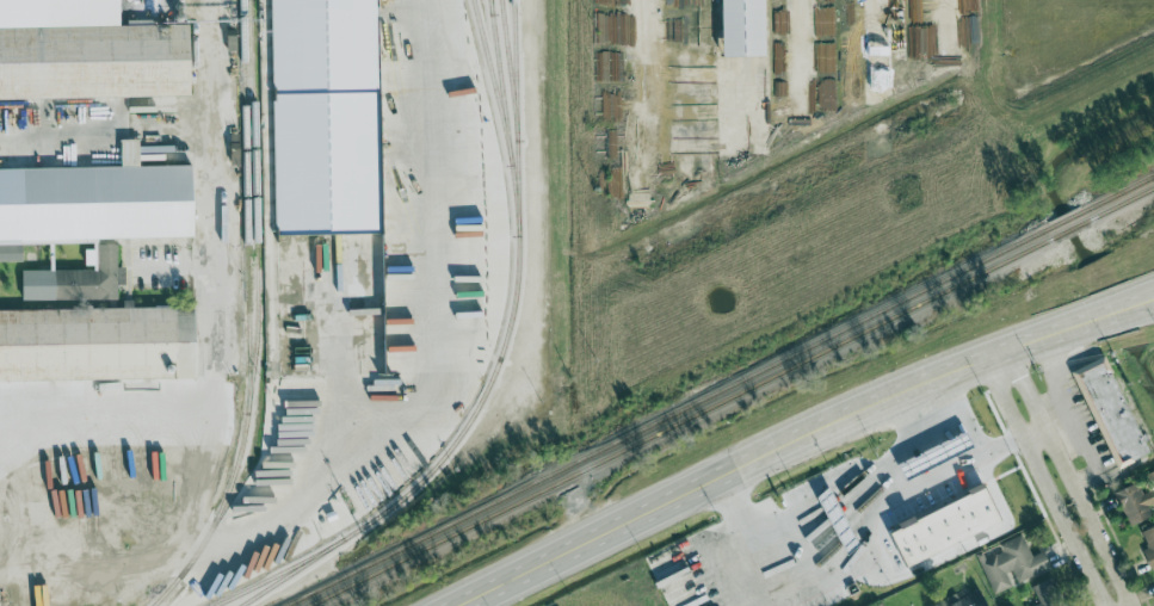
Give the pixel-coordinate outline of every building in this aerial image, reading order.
[(123,98),(121,0),(0,0),(0,100),(123,98)] [(276,235),(382,234),(379,0),(273,0),(276,235)] [(772,57),(771,0),(727,0),(728,58),(772,57)] [(893,89),(891,28),(871,28),(872,89),(893,89)] [(25,262),(25,245),(93,244),(93,260),(96,260),(96,270),(25,272),(25,301),(120,299),(119,286),(128,285),(127,268),(119,268),(119,241),(199,239),(197,166),(140,167),(140,145),(124,145),(124,167),(0,169),(0,263),(25,262)] [(46,381),(46,396),(62,395),(62,381),(137,379),(137,366),(152,366),(152,360),(161,360),(161,352),(153,352),(153,345),(182,345),(181,307),(0,312),(0,383),(46,381)] [(1117,470),(1150,456),(1109,357),(1075,371),(1117,470)] [(910,476),(919,495),(972,470),(962,451),(910,476)] [(1153,516),(1150,506),(1153,504),(1153,471),(1147,474),(1153,489),(1143,494),(1138,483),(1116,493),(1130,526),(1153,516)] [(1007,523),(992,487),(895,529),(910,564),(1007,523)] [(1153,571),(1153,527),(1142,532),(1149,547),(1143,550),(1153,571)] [(1018,582),(1052,568),(1045,551),(1033,556),(1024,534),(1001,544),(1004,551),(987,558),(985,552),(978,554),(994,594),(1013,587),(1007,573),(1014,571),(1018,582)] [(1063,582),(1037,581),(1037,605),(1043,605),(1063,605),(1063,582)]
